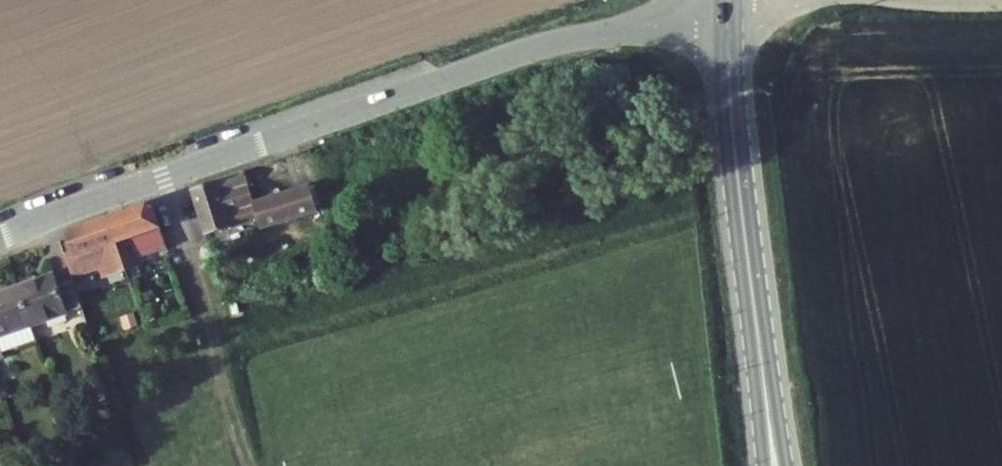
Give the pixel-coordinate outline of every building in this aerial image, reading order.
[(249,172),(195,190),(210,236),(263,218),(266,228),(323,209),(315,185),(260,204),(249,172)] [(155,204),(111,219),(127,268),(141,263),(139,258),(169,247),(155,204)] [(111,219),(69,233),(75,255),(103,247),(111,273),(127,268),(111,219)] [(69,257),(75,279),(77,285),(84,282),(75,255),(69,257)] [(58,273),(20,285),(33,325),(84,307),(77,285),(75,279),(61,284),(58,273)] [(33,325),(20,285),(0,292),(0,336),(33,325)]
